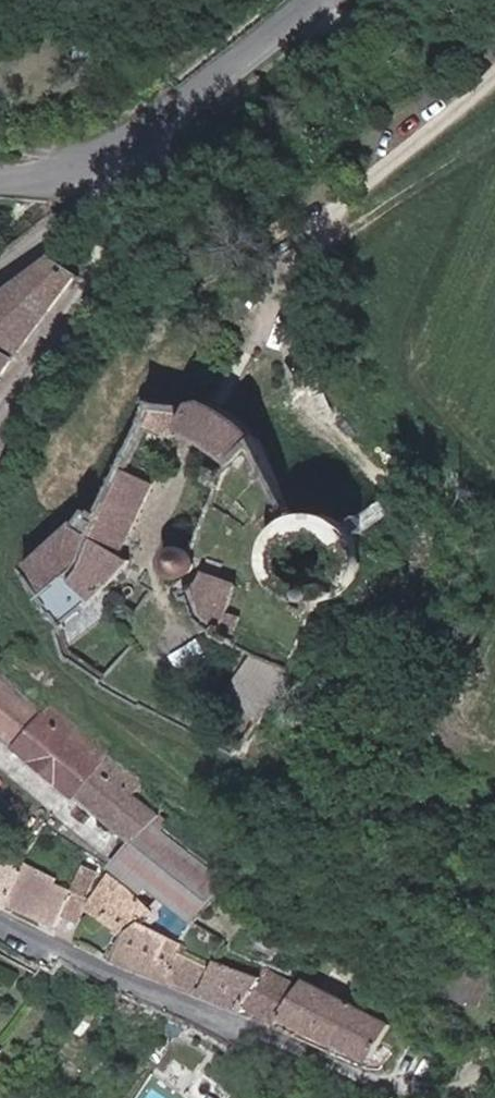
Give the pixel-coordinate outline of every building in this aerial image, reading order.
[(204,161),(203,159),(199,150),(180,159),(186,170),(204,161)] [(59,254),(0,302),(0,381),(81,271),(59,254)] [(232,400),(222,403),(212,433),(252,457),(259,461),(279,437),(232,400)] [(172,402),(163,421),(199,437),(208,408),(172,402)] [(148,472),(120,536),(144,551),(174,482),(148,472)] [(373,547),(366,534),(357,526),(347,521),(335,518),(322,519),(304,529),(293,543),(289,560),(293,578),(301,591),(316,601),(331,604),(349,601),(363,591),(372,577),(375,563),(373,547)] [(48,562),(66,591),(95,568),(108,538),(98,528),(91,520),(48,562)] [(144,551),(120,536),(109,564),(96,581),(117,602),(140,571),(154,558),(144,551)] [(207,552),(203,549),(197,548),(189,549),(185,553),(182,557),(181,565),(183,571),(189,576),(196,579),(202,577),(207,574),(210,569),(211,560),(210,556),(207,552)] [(263,583),(234,570),(225,600),(228,610),(239,624),(265,639),(268,619),(253,611),(263,583)] [(142,841),(154,852),(168,838),(163,834),(175,817),(130,779),(141,765),(115,745),(112,748),(55,701),(53,705),(0,660),(0,723),(22,742),(20,745),(79,792),(81,789),(142,841)] [(124,863),(206,920),(226,893),(232,886),(168,838),(154,852),(142,841),(124,863)] [(14,909),(16,904),(66,926),(86,880),(30,857),(0,842),(0,900),(14,909)] [(148,923),(157,924),(166,913),(118,870),(97,904),(137,929),(148,923)] [(192,952),(195,944),(157,924),(148,923),(137,929),(125,959),(179,981),(192,952)] [(212,995),(224,967),(192,952),(179,981),(212,995)] [(275,976),(228,958),(224,967),(212,995),(256,1011),(260,1004),(289,1019),(293,1012),(308,984),(278,969),(275,976)] [(493,972),(464,963),(454,995),(482,1004),(493,972)] [(401,1022),(313,977),(308,984),(293,1012),(387,1059),(401,1022)]
